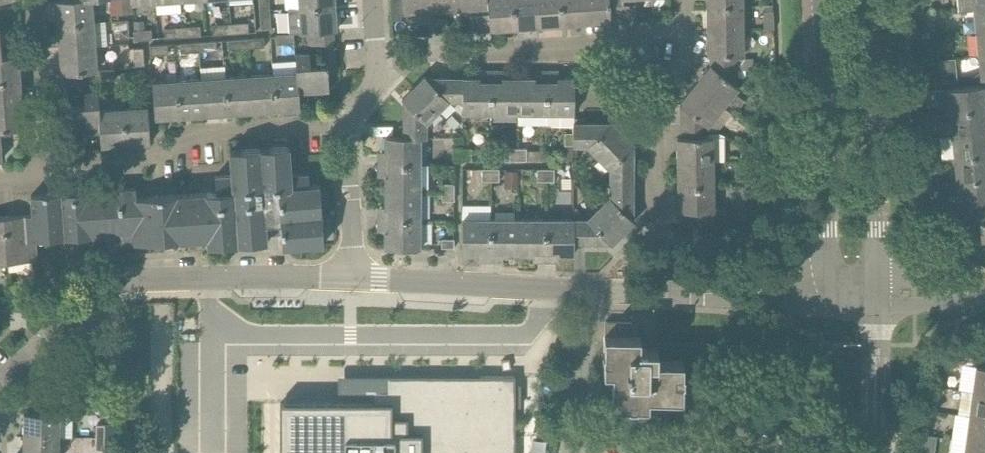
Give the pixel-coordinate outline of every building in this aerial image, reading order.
[(94,23),(93,0),(61,0),(56,0),(58,25),(94,23)] [(132,0),(122,0),(123,15),(133,14),(132,5),(132,0)] [(270,10),(270,0),(259,0),(260,11),(270,10)] [(335,6),(335,0),(298,0),(298,8),(335,6)] [(446,10),(446,0),(403,0),(404,13),(434,11),(435,31),(448,30),(446,10)] [(489,27),(487,0),(446,0),(446,10),(475,8),(476,28),(489,27)] [(515,29),(513,0),(487,0),(489,27),(489,30),(515,29)] [(539,27),(537,0),(513,0),(515,29),(539,27)] [(562,25),(561,0),(537,0),(539,27),(562,25)] [(585,24),(583,0),(561,0),(562,25),(585,24)] [(610,19),(609,0),(583,0),(585,24),(611,22),(610,19)] [(610,19),(636,17),(635,0),(609,0),(610,19)] [(984,10),(984,0),(972,0),(973,11),(984,10)] [(333,31),(337,31),(335,6),(298,8),(300,33),(306,33),(333,31)] [(707,31),(744,31),(743,6),(707,7),(707,31)] [(261,29),(271,28),(270,10),(260,11),(261,29)] [(984,33),(984,10),(973,11),(975,34),(984,33)] [(764,30),(774,29),(773,12),(764,12),(764,30)] [(120,39),(130,38),(129,20),(119,21),(120,39)] [(60,49),(96,47),(94,23),(58,25),(60,49)] [(231,34),(249,33),(248,23),(230,24),(231,34)] [(213,36),(231,34),(230,24),(212,25),(213,36)] [(183,38),(201,36),(200,26),(182,27),(183,38)] [(165,39),(183,38),(182,27),(164,29),(165,39)] [(134,41),(152,40),(152,30),(134,31),(134,41)] [(333,31),(306,33),(306,40),(307,46),(334,44),(334,43),(333,31)] [(711,65),(738,69),(738,56),(744,55),(744,31),(707,31),(708,55),(711,55),(711,65)] [(295,41),(294,33),(276,35),(276,45),(295,44),(295,41)] [(984,56),(984,33),(975,34),(978,57),(984,56)] [(247,49),(265,48),(264,38),(246,39),(247,49)] [(229,50),(247,49),(246,39),(228,40),(229,50)] [(199,53),(217,51),(216,41),(198,43),(199,53)] [(181,54),(199,53),(198,43),(181,44),(181,54)] [(151,56),(169,55),(168,45),(150,46),(151,56)] [(61,74),(85,72),(97,71),(98,71),(96,47),(60,49),(61,74)] [(135,66),(145,65),(144,48),(134,49),(135,66)] [(296,72),(299,92),(329,90),(328,64),(311,65),(310,52),(295,53),(296,72)] [(20,82),(19,55),(2,57),(0,57),(0,83),(20,82)] [(956,57),(943,58),(946,74),(959,72),(956,57)] [(696,84),(724,107),(739,88),(738,87),(738,69),(711,65),(696,84)] [(98,71),(97,71),(98,81),(116,80),(115,70),(98,71)] [(85,72),(61,74),(58,74),(58,75),(59,87),(86,85),(85,72)] [(128,83),(146,82),(146,72),(128,73),(128,83)] [(300,109),(299,92),(296,72),(274,73),(276,110),(300,109)] [(253,112),(276,110),(274,73),(250,75),(253,112)] [(228,114),(253,112),(250,75),(225,77),(228,114)] [(205,115),(228,114),(225,77),(202,78),(205,115)] [(450,102),(462,102),(463,79),(427,78),(426,77),(414,88),(438,114),(450,102)] [(181,117),(205,115),(202,78),(178,80),(181,117)] [(462,113),(491,113),(491,81),(479,81),(479,79),(463,78),(463,79),(462,102),(462,113)] [(491,113),(518,113),(518,79),(502,79),(502,81),(491,81),(491,113)] [(518,113),(547,114),(547,82),(535,82),(535,79),(518,79),(518,113)] [(574,114),(574,110),(574,79),(557,79),(557,82),(547,82),(547,114),(574,114)] [(155,119),(181,117),(178,80),(152,82),(155,119)] [(22,104),(20,82),(0,83),(0,107),(22,105),(22,104)] [(708,126),(724,107),(696,84),(680,104),(681,105),(681,122),(708,126)] [(984,111),(984,93),(984,86),(947,89),(949,114),(984,111)] [(420,137),(420,138),(427,138),(427,124),(438,114),(414,88),(403,100),(404,101),(404,126),(417,126),(417,137),(420,137)] [(70,132),(100,130),(100,109),(99,91),(84,92),(85,105),(68,106),(70,132)] [(21,129),(23,129),(22,105),(0,107),(0,130),(21,129)] [(151,143),(150,128),(148,106),(124,108),(126,145),(151,143)] [(101,147),(126,145),(124,108),(100,109),(100,130),(101,147)] [(984,133),(984,111),(949,114),(951,136),(984,133)] [(586,147),(598,159),(623,135),(611,122),(610,123),(574,123),(574,133),(574,146),(574,147),(586,147)] [(678,162),(714,162),(713,137),(709,137),(708,126),(681,122),(681,138),(677,138),(678,162)] [(574,146),(574,133),(565,133),(565,146),(574,146)] [(984,156),(984,133),(951,136),(954,159),(984,156)] [(632,183),(632,172),(633,147),(634,145),(623,135),(598,159),(610,171),(610,182),(632,183)] [(420,165),(420,138),(420,137),(417,137),(385,137),(385,154),(396,154),(396,165),(420,165)] [(324,244),(322,214),(320,184),(310,185),(309,173),(291,175),(289,147),(230,151),(232,175),(215,176),(216,192),(233,191),(264,188),(267,224),(281,223),(283,247),(324,244)] [(455,161),(463,161),(463,149),(455,149),(455,161)] [(463,161),(471,161),(471,149),(463,149),(463,161)] [(510,161),(518,161),(518,149),(510,149),(510,161)] [(518,161),(527,161),(527,149),(518,149),(518,161)] [(984,179),(984,156),(954,159),(956,182),(984,179)] [(678,188),(714,187),(714,162),(678,162),(678,188)] [(739,185),(748,185),(747,162),(737,162),(738,176),(739,176),(739,185)] [(385,193),(420,193),(420,165),(396,165),(396,176),(385,176),(385,193)] [(482,182),(491,182),(491,170),(482,170),(482,182)] [(491,182),(499,182),(499,170),(491,170),(491,182)] [(537,182),(546,182),(546,170),(538,170),(537,182)] [(546,182),(554,182),(554,170),(546,170),(546,182)] [(984,201),(984,179),(956,182),(958,205),(977,203),(984,201)] [(599,207),(622,232),(634,221),(632,219),(632,183),(610,182),(610,197),(599,207)] [(442,193),(454,193),(454,184),(442,184),(442,193)] [(727,223),(726,208),(715,208),(714,187),(678,188),(678,212),(700,211),(701,224),(727,223)] [(266,224),(267,224),(264,188),(233,191),(237,244),(267,242),(266,224)] [(150,242),(148,220),(147,198),(137,199),(136,189),(117,191),(120,235),(121,244),(150,242)] [(93,237),(120,235),(117,191),(90,192),(93,237)] [(208,246),(237,244),(233,191),(216,192),(204,193),(206,215),(208,238),(208,246)] [(63,239),(93,237),(90,192),(60,194),(63,239)] [(177,218),(206,215),(204,193),(176,196),(177,218)] [(396,220),(420,220),(420,193),(385,193),(385,209),(396,209),(396,220)] [(442,202),(454,202),(454,193),(442,193),(442,202)] [(36,241),(63,239),(60,194),(31,196),(33,215),(36,241)] [(148,220),(177,218),(176,196),(147,198),(148,220)] [(611,244),(622,232),(599,207),(585,220),(574,220),(573,243),(609,242),(611,244)] [(37,260),(36,241),(33,215),(4,217),(8,262),(37,260)] [(179,240),(208,238),(206,215),(177,218),(179,240)] [(150,242),(179,240),(177,218),(148,220),(150,242)] [(385,248),(420,248),(420,220),(396,220),(396,231),(385,231),(385,248)] [(479,252),(490,252),(490,220),(462,220),(462,255),(479,255),(479,252)] [(501,255),(518,255),(518,220),(490,220),(490,252),(501,252),(501,255)] [(534,252),(546,252),(546,220),(518,220),(518,255),(534,255),(534,252)] [(573,255),(573,243),(574,220),(546,220),(546,252),(557,252),(557,255),(573,255)] [(441,249),(454,249),(454,240),(442,240),(441,249)] [(649,407),(649,398),(683,399),(683,362),(658,361),(658,349),(638,348),(638,353),(632,352),(633,323),(606,322),(604,373),(612,373),(611,406),(649,407)] [(984,394),(984,369),(975,367),(972,392),(984,394)] [(280,452),(515,452),(515,407),(520,407),(520,385),(515,385),(515,377),(340,377),(340,394),(374,394),(374,402),(280,402),(280,452)] [(984,419),(984,394),(972,392),(968,417),(984,419)] [(23,438),(59,438),(60,414),(24,413),(23,438)] [(984,443),(984,419),(968,417),(965,440),(984,443)] [(96,438),(105,438),(105,426),(97,426),(96,438)] [(94,435),(68,436),(68,443),(73,443),(74,452),(95,452),(94,435)] [(59,438),(23,438),(23,452),(59,452),(59,438)] [(96,450),(104,450),(105,438),(96,438),(96,450)] [(965,440),(963,452),(984,452),(984,443),(965,440)]
